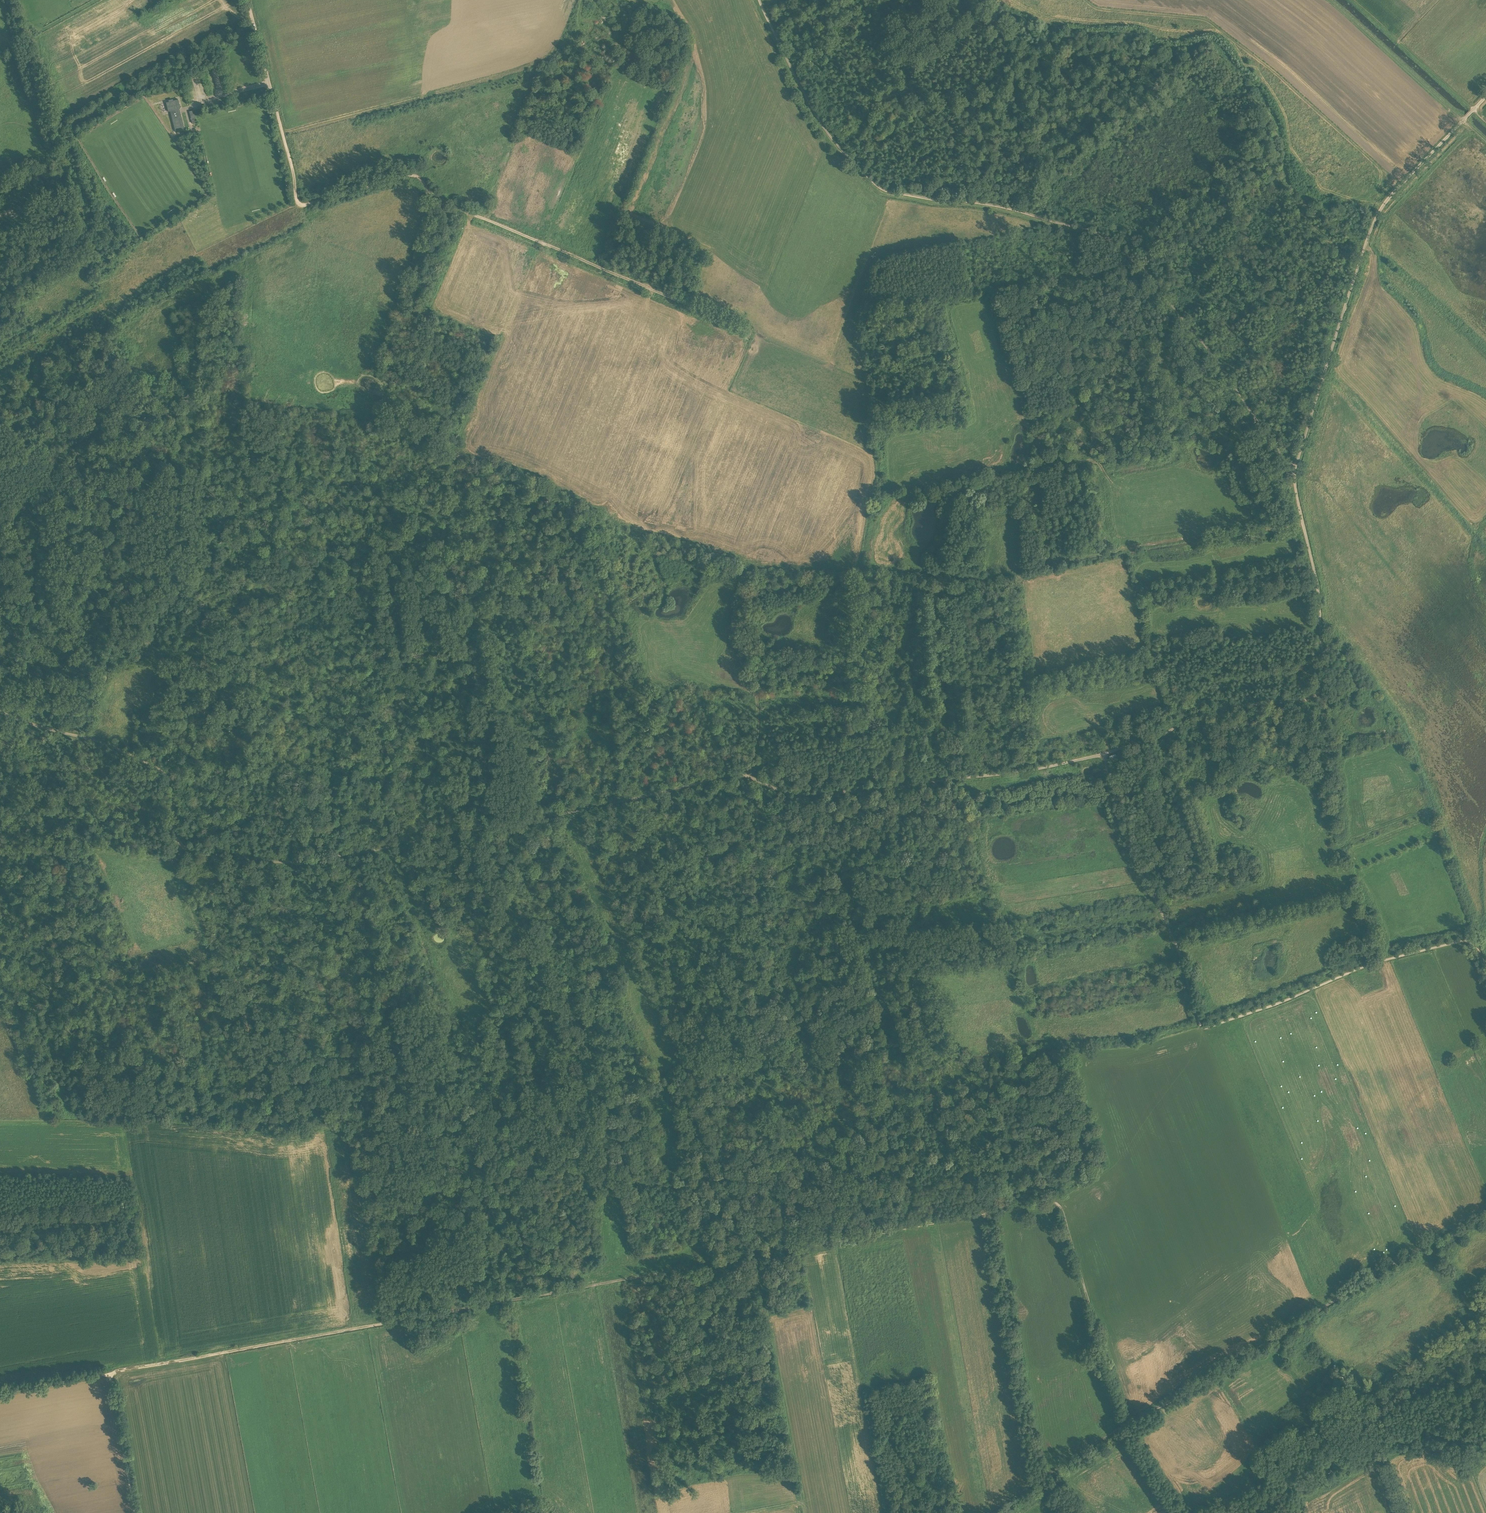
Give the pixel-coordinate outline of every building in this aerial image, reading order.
[(170,111),(176,131),(185,128),(180,109),(181,109),(179,99),(174,101),(173,99),(169,100),(169,102),(166,102),(169,112),(170,111)]
